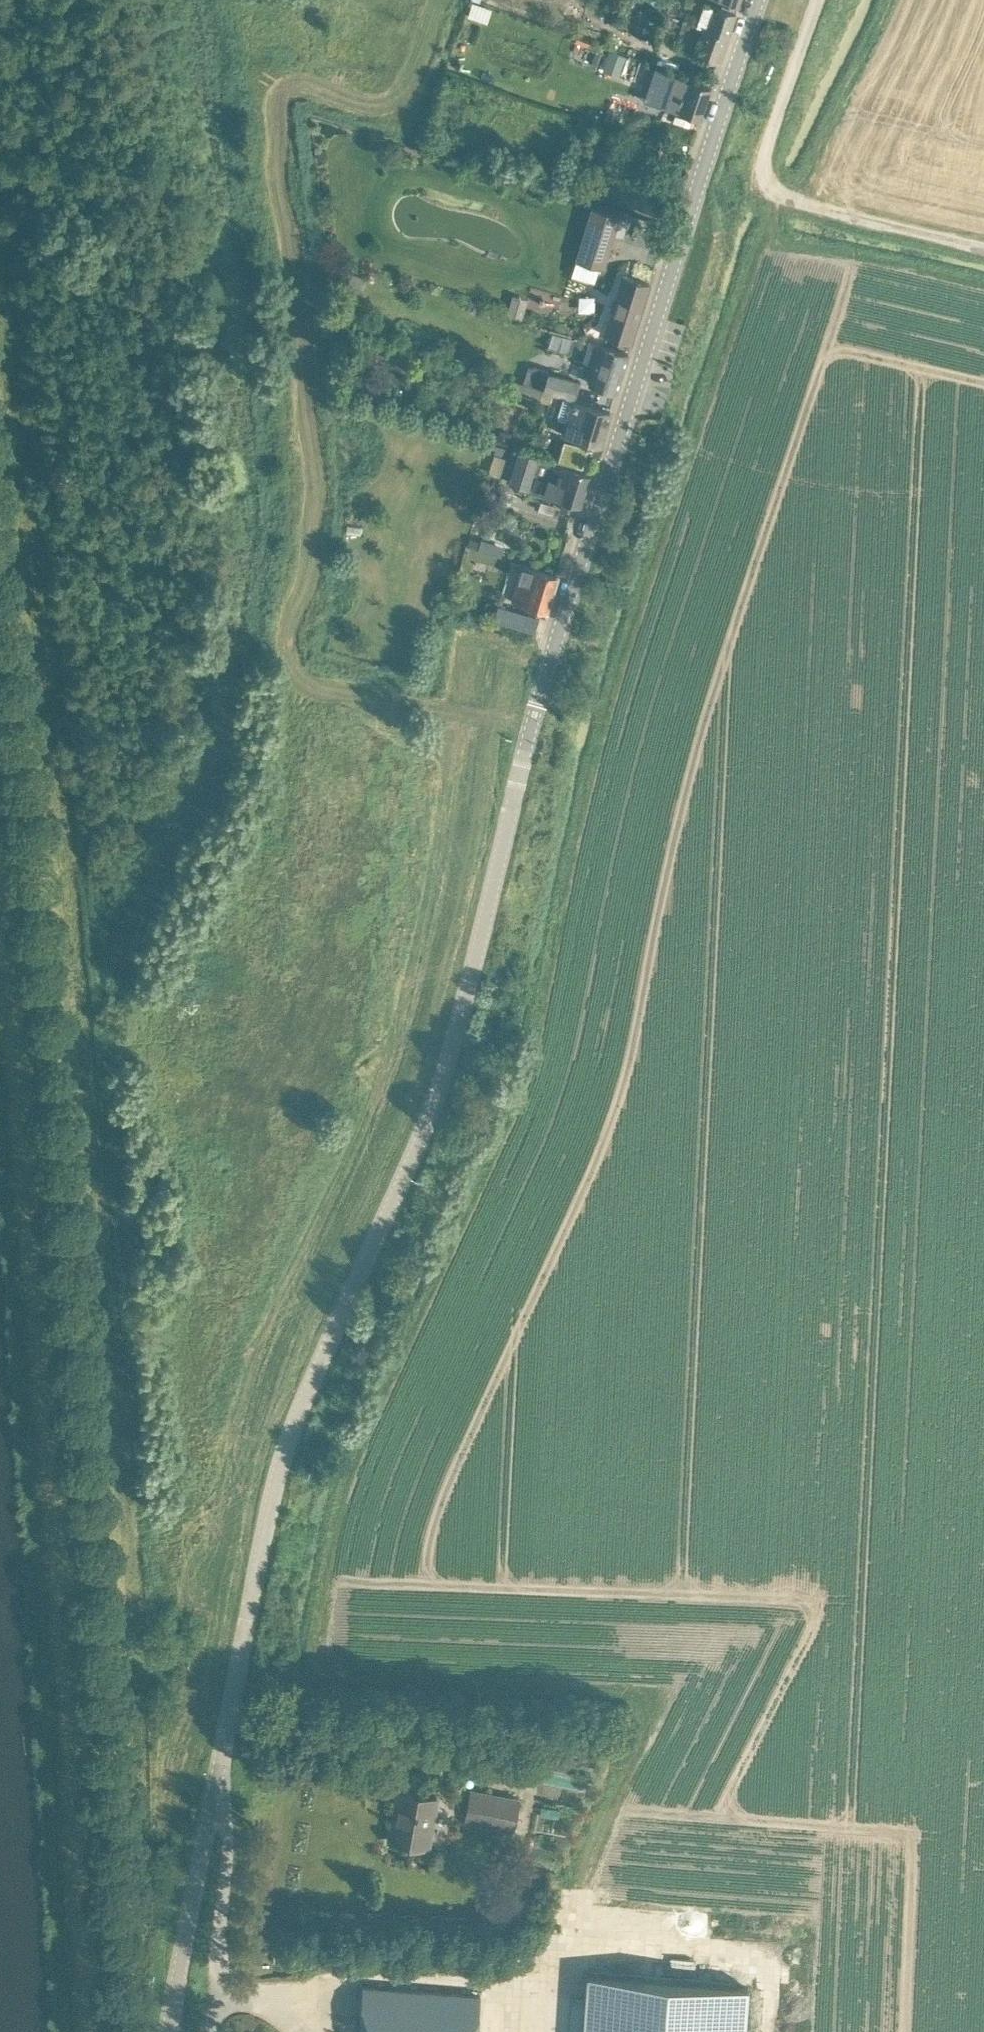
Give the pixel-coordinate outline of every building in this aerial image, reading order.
[(717,6),(700,0),(689,0),(687,4),(701,9),(697,22),(684,18),(674,46),(719,61),(736,12),(717,6)] [(602,69),(619,76),(627,56),(608,49),(602,69)] [(646,98),(641,112),(660,119),(677,124),(682,112),(701,119),(711,87),(692,80),(675,75),(665,105),(646,98)] [(663,192),(638,184),(632,205),(657,212),(663,192)] [(575,259),(592,264),(603,267),(619,215),(591,206),(575,259)] [(650,282),(631,276),(622,274),(603,333),(631,342),(650,282)] [(510,307),(504,326),(517,330),(523,311),(510,307)] [(628,353),(609,347),(591,341),(585,359),(595,362),(589,382),(616,390),(628,353)] [(579,381),(548,371),(533,367),(527,385),(554,393),(565,397),(565,396),(573,398),(579,381)] [(564,397),(558,417),(568,420),(564,433),(569,434),(588,440),(588,442),(591,443),(592,441),(600,444),(610,411),(591,405),(574,399),(574,400),(564,397)] [(563,438),(557,458),(582,466),(589,445),(563,438)] [(590,473),(518,451),(508,482),(563,498),(560,508),(571,511),(574,501),(581,504),(590,473)] [(523,564),(511,601),(528,607),(547,612),(558,575),(539,569),(523,564)] [(539,616),(520,610),(498,604),(494,619),(534,631),(539,616)] [(530,1791),(530,1784),(508,1782),(508,1789),(530,1791)] [(519,1797),(470,1788),(464,1822),(513,1831),(519,1797)] [(437,1797),(418,1794),(398,1790),(395,1808),(398,1808),(393,1839),(389,1839),(429,1846),(437,1797)] [(556,1822),(555,1825),(570,1830),(576,1812),(537,1798),(532,1814),(556,1822)] [(641,2031),(744,2031),(748,1985),(645,1978),(641,2031)] [(382,1987),(362,1985),(359,2031),(478,2031),(481,1994),(382,1987)]
